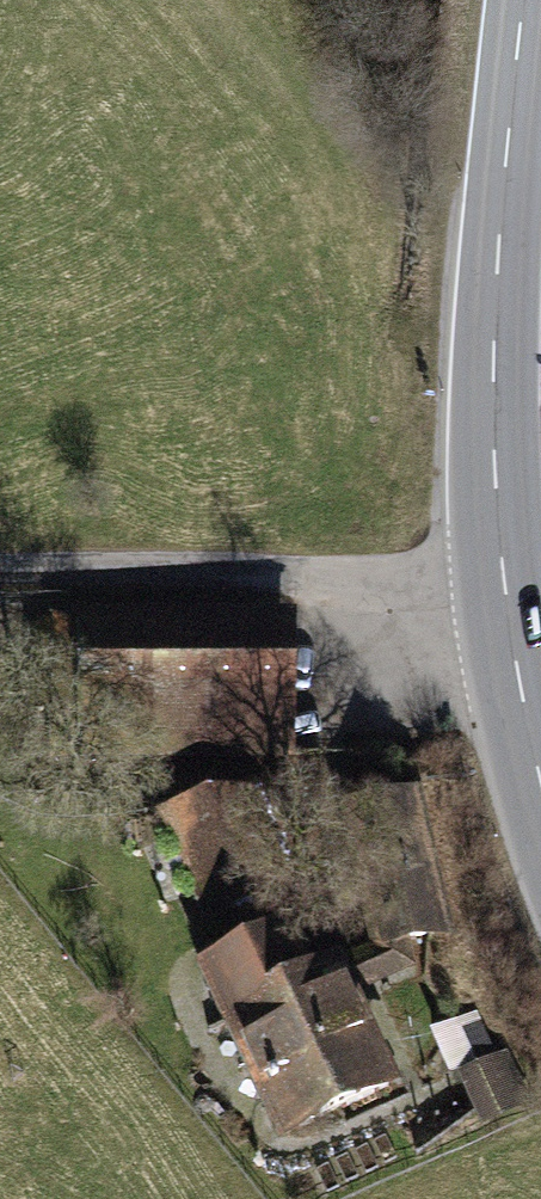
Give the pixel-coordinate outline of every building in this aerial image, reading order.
[(296,611),(49,607),(53,757),(295,758),(296,611)] [(212,784),(160,805),(206,935),(293,900),(260,791),(212,784)] [(294,922),(197,965),(277,1144),(402,1093),(359,995),(415,975),(410,941),(384,948),(382,939),(313,968),(294,922)] [(501,1056),(456,1075),(479,1128),(528,1109),(501,1056)]
